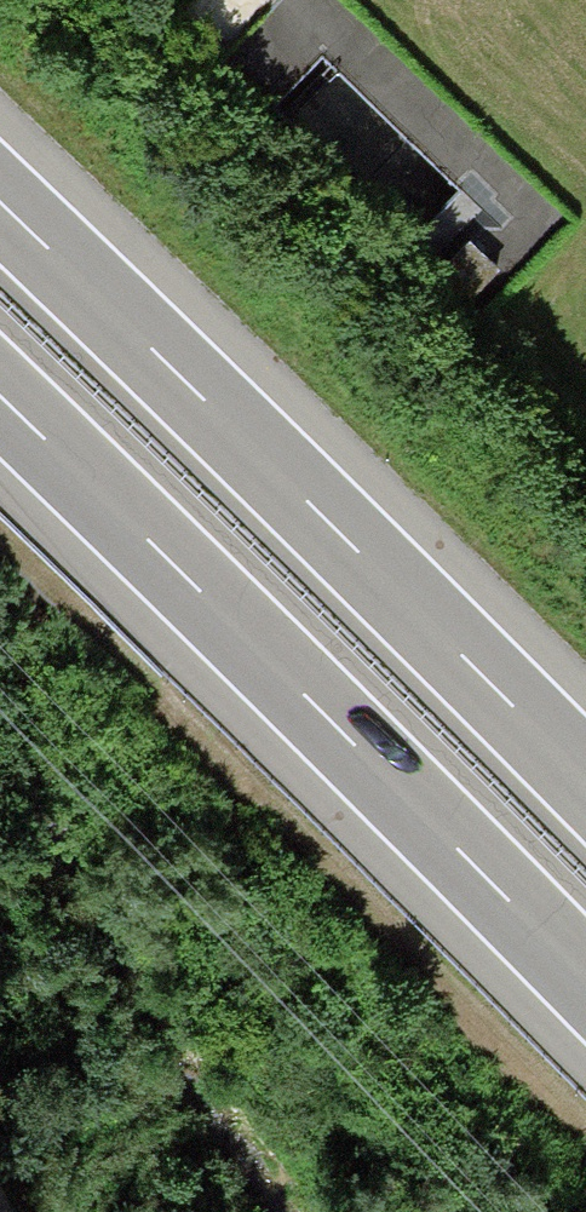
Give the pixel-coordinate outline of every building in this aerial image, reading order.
[(469,241),(433,274),(458,301),(494,268),(469,241)]
